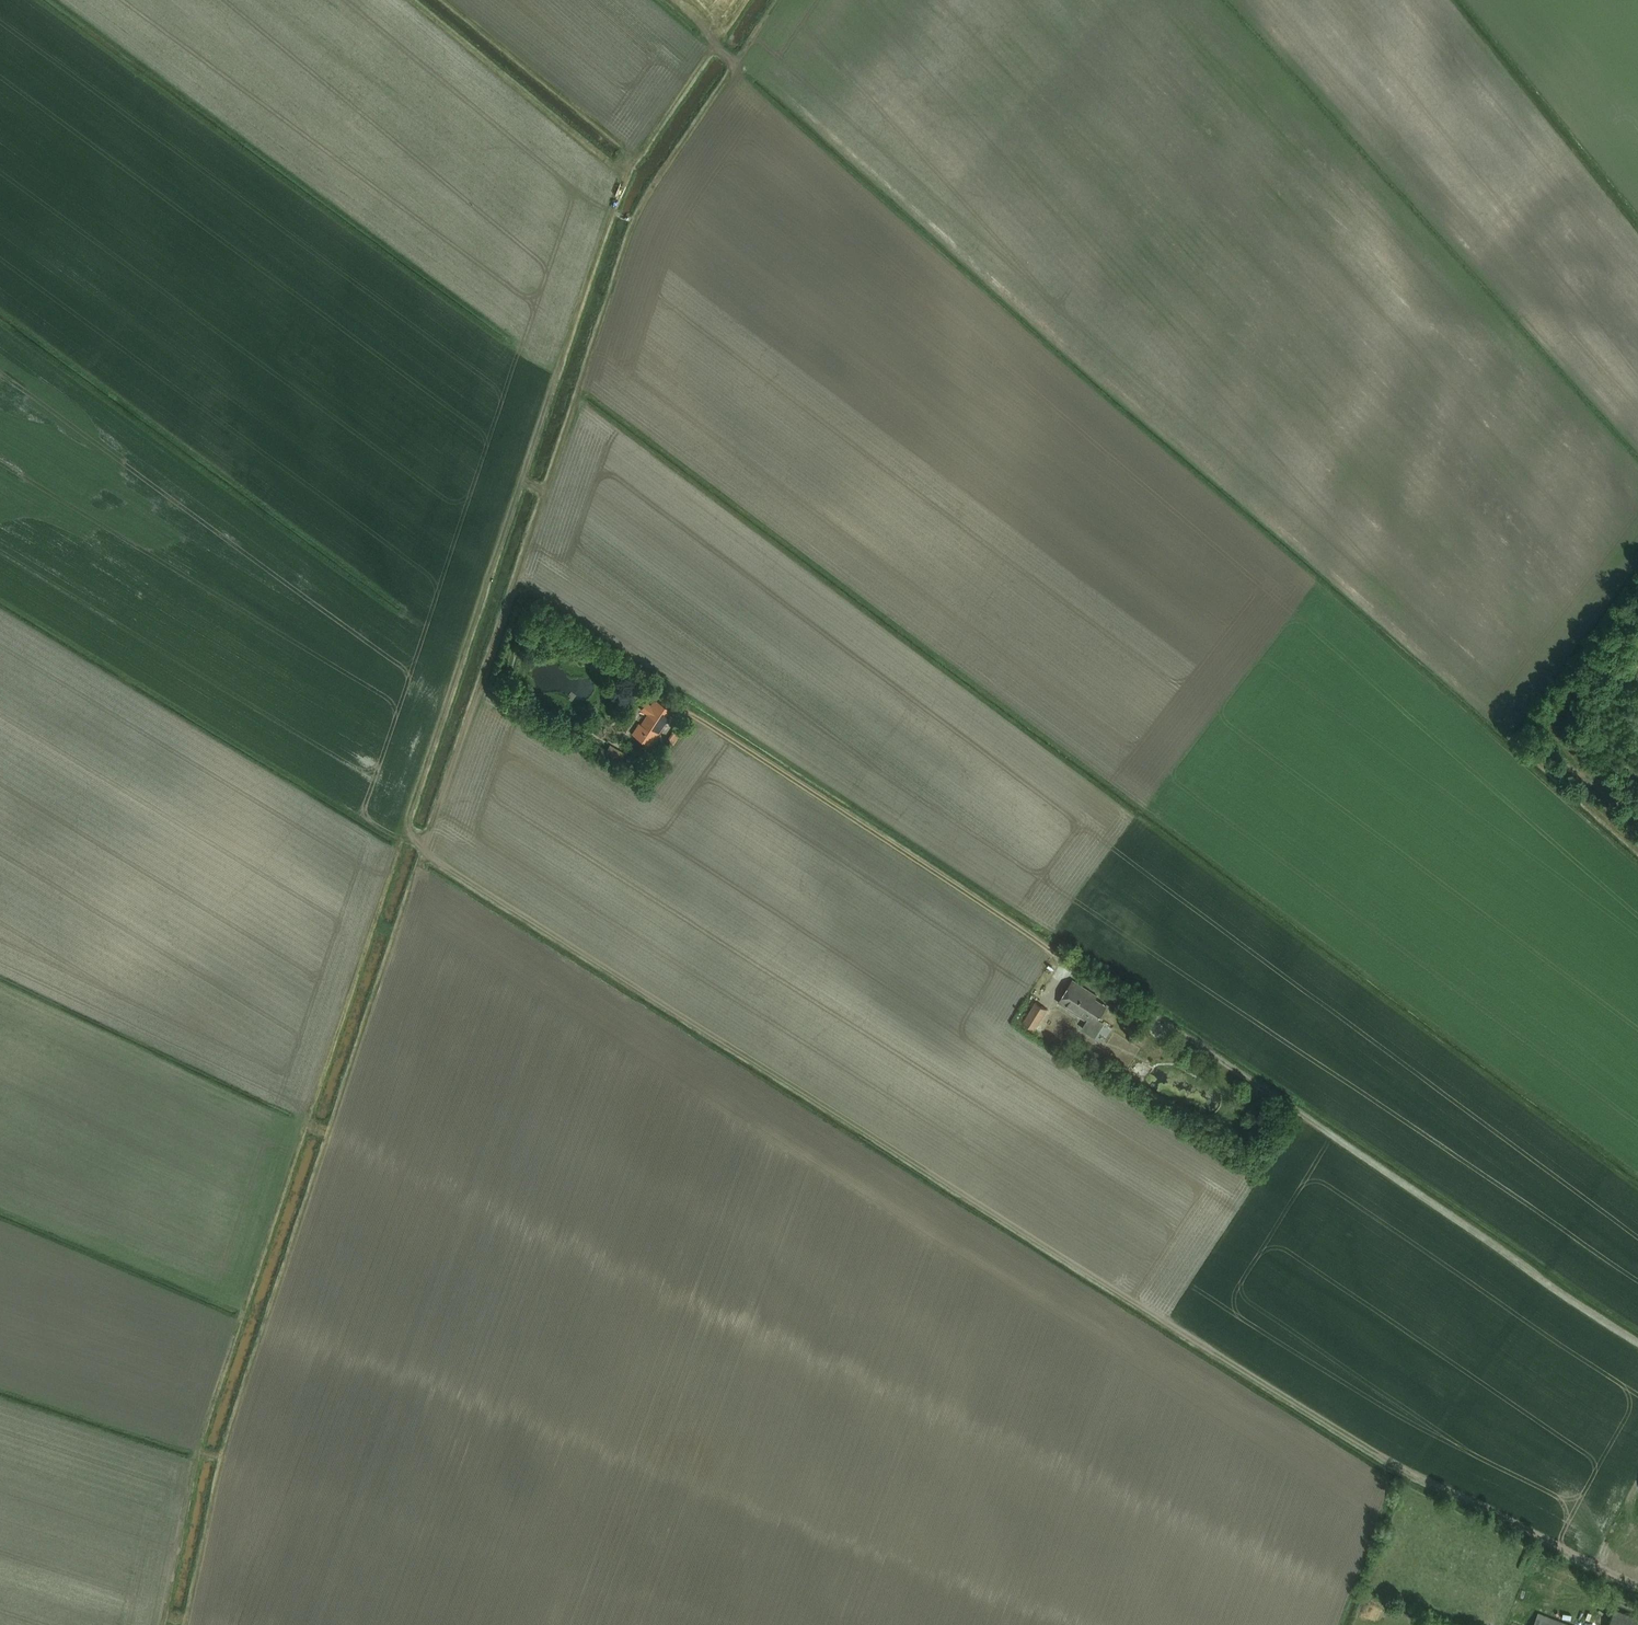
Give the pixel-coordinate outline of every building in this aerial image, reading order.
[(615,674),(621,665),(606,656),(600,664),(615,674)] [(633,734),(651,746),(671,716),(667,713),(669,709),(661,704),(661,703),(655,699),(651,705),(646,702),(641,709),(648,714),(641,724),(640,723),(633,734)] [(607,752),(620,761),(625,752),(612,744),(607,752)] [(656,760),(648,754),(639,766),(647,772),(656,760)] [(1073,979),(1059,1002),(1087,1020),(1083,1027),(1093,1033),(1097,1025),(1095,1022),(1106,1005),(1095,998),(1097,995),(1073,979)] [(1034,1028),(1046,1007),(1035,1001),(1038,997),(1039,997),(1045,987),(1040,983),(1019,1019),(1034,1028)] [(1064,1051),(1075,1058),(1081,1048),(1070,1041),(1064,1051)] [(1141,1062),(1133,1069),(1142,1077),(1149,1070),(1141,1062)] [(1614,1607),(1607,1624),(1637,1624),(1637,1616),(1614,1607)] [(1538,1612),(1533,1624),(1573,1624),(1538,1612)]
